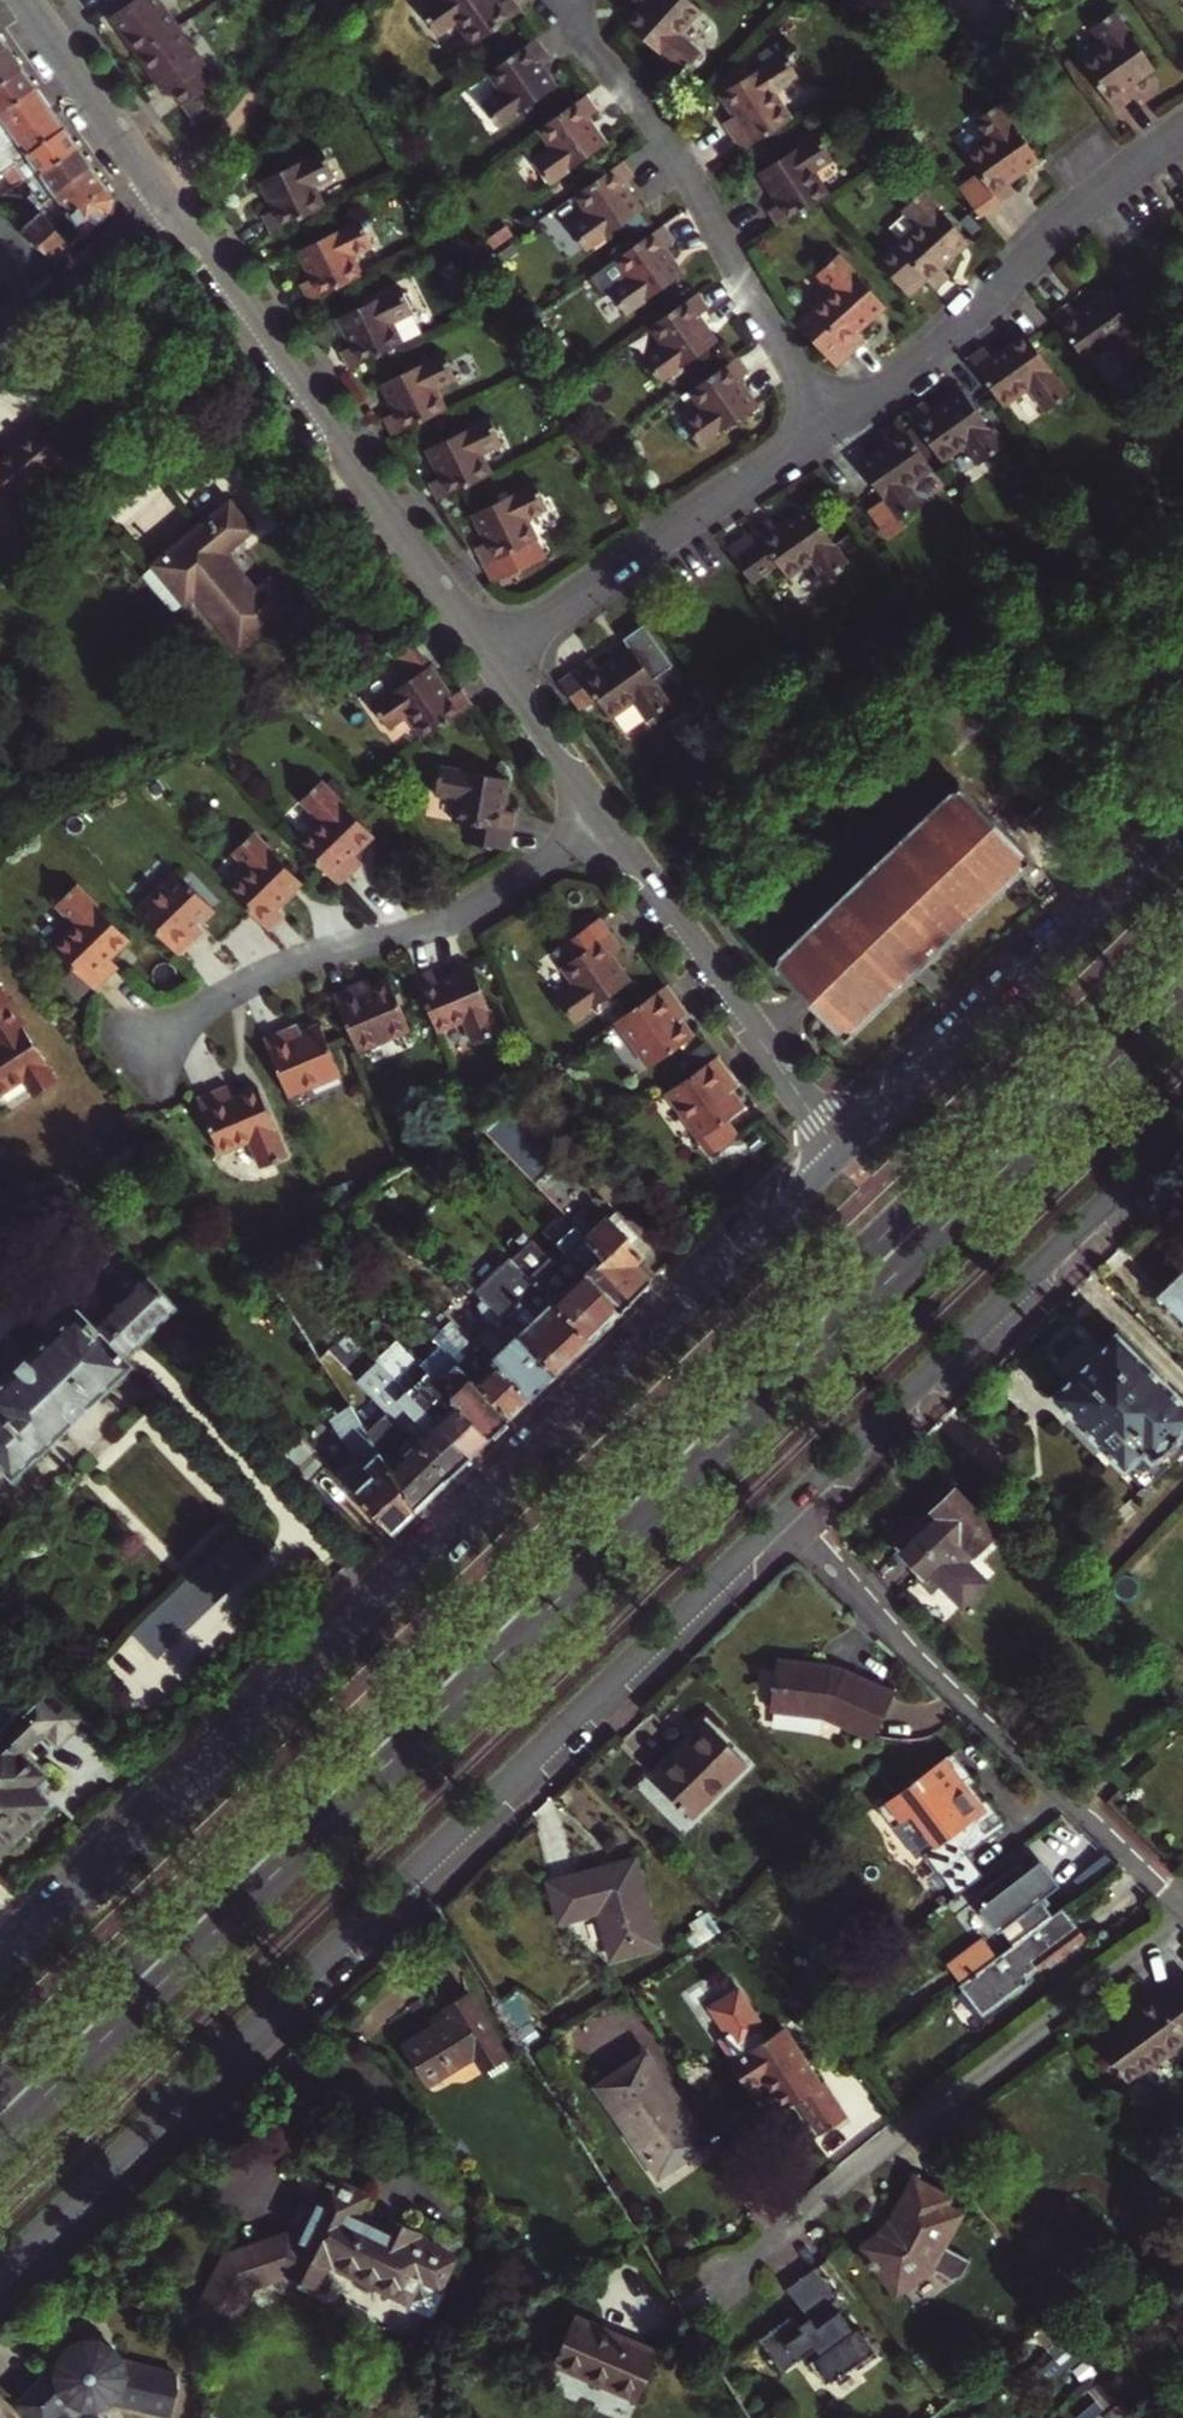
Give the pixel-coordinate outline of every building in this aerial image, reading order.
[(177,24),(160,0),(109,0),(117,10),(111,14),(166,91),(172,87),(182,100),(196,120),(215,106),(201,87),(210,80),(200,66),(205,63),(177,24)] [(418,11),(434,34),(453,21),(470,45),(519,12),(510,0),(501,0),(497,2),(496,0),(433,0),(418,11)] [(623,26),(679,75),(698,53),(678,35),(699,11),(687,0),(636,0),(642,5),(623,26)] [(1113,9),(1089,27),(1103,45),(1079,62),(1114,110),(1129,99),(1122,88),(1153,66),(1113,9)] [(10,50),(0,36),(0,56),(10,50)] [(535,40),(486,73),(498,92),(479,105),(494,129),(553,88),(534,61),(545,55),(535,40)] [(24,70),(10,50),(0,56),(0,87),(24,70)] [(786,52),(721,91),(736,115),(724,123),(741,151),(792,120),(775,92),(801,76),(786,52)] [(24,70),(0,87),(0,116),(38,89),(24,70)] [(52,109),(38,89),(0,116),(0,144),(0,145),(52,109)] [(594,113),(583,96),(534,130),(547,149),(527,163),(543,186),(601,146),(583,120),(594,113)] [(1008,181),(1038,160),(998,103),(975,119),(988,138),(964,154),(977,172),(954,188),(979,216),(1014,191),(1008,181)] [(15,165),(66,128),(52,109),(0,145),(15,165)] [(66,128),(15,165),(21,173),(5,184),(0,188),(0,197),(3,195),(25,179),(28,183),(79,147),(66,128)] [(768,210),(778,228),(829,197),(813,172),(833,159),(818,135),(759,172),(778,204),(768,210)] [(43,203),(94,168),(79,147),(28,183),(35,192),(39,198),(43,203)] [(269,232),(325,205),(315,185),(336,174),(323,149),(260,179),(274,209),(261,216),(269,232)] [(580,252),(638,212),(620,185),(630,179),(620,163),(571,197),(584,216),(564,229),(580,252)] [(15,165),(0,175),(0,176),(5,184),(21,173),(15,165)] [(41,215),(54,229),(106,184),(94,168),(43,203),(48,210),(41,215)] [(10,197),(28,183),(25,179),(3,195),(10,197)] [(10,197),(24,199),(35,192),(28,183),(10,197)] [(106,184),(54,229),(72,248),(114,212),(115,196),(106,184)] [(916,226),(894,246),(934,289),(948,277),(940,267),(968,241),(921,190),(900,209),(916,226)] [(39,198),(29,205),(38,217),(41,215),(48,210),(43,203),(39,198)] [(56,262),(72,248),(54,229),(41,215),(38,217),(29,205),(26,201),(12,211),(0,199),(0,208),(56,262)] [(19,294),(56,262),(0,208),(0,276),(19,294)] [(307,301),(362,274),(351,254),(373,243),(360,218),(297,248),(310,277),(298,283),(307,301)] [(620,315),(679,275),(660,248),(670,242),(661,227),(612,260),(624,279),(604,292),(620,315)] [(883,306),(836,255),(816,274),(831,290),(797,321),(837,365),(864,340),(856,331),(883,306)] [(340,352),(348,369),(419,335),(422,333),(412,312),(415,303),(409,291),(403,290),(401,286),(336,317),(350,346),(340,352)] [(1069,304),(1052,315),(1086,364),(1110,347),(1124,366),(1147,350),(1106,292),(1075,313),(1069,304)] [(653,385),(711,345),(693,318),(703,311),(693,296),(644,330),(657,348),(637,362),(653,385)] [(985,348),(970,359),(1002,406),(1025,390),(1039,410),(1063,393),(1023,336),(991,357),(985,348)] [(391,434),(445,408),(434,387),(456,377),(444,351),(379,382),(393,411),(382,415),(391,434)] [(735,359),(686,393),(699,413),(677,429),(675,433),(681,441),(689,439),(696,449),(754,409),(736,382),(746,375),(735,359)] [(927,410),(921,401),(904,412),(938,461),(961,444),(978,469),(1002,453),(957,389),(927,410)] [(438,501),(491,475),(481,454),(503,443),(490,418),(425,449),(439,478),(429,482),(438,501)] [(927,468),(893,420),(877,431),(884,441),(853,463),(878,499),(863,510),(884,539),(900,528),(894,520),(916,504),(903,485),(927,468)] [(34,510),(20,492),(59,460),(32,427),(3,451),(7,455),(0,460),(0,537),(34,510)] [(536,482),(473,512),(487,541),(477,547),(494,583),(546,558),(527,518),(548,508),(536,482)] [(153,565),(185,604),(195,595),(239,649),(291,607),(272,583),(258,593),(225,553),(252,531),(229,503),(153,565)] [(766,521),(724,551),(759,600),(808,565),(821,584),(846,567),(805,510),(774,532),(766,521)] [(591,657),(559,680),(560,681),(581,710),(597,699),(610,718),(634,701),(647,719),(670,703),(652,678),(672,664),(643,623),(621,638),(629,646),(598,667),(591,657)] [(406,714),(424,739),(471,704),(460,689),(451,696),(414,646),(387,668),(394,678),(398,675),(402,681),(370,704),(388,728),(406,714)] [(507,777),(438,767),(434,794),(457,797),(453,820),(474,824),(471,842),(509,848),(515,810),(502,808),(507,777)] [(312,810),(289,832),(330,876),(355,853),(345,843),(366,823),(315,769),(293,790),(312,810)] [(955,786),(922,818),(773,963),(844,1037),(1026,860),(955,786)] [(302,880),(253,827),(232,848),(248,865),(227,885),(268,928),(282,915),(274,906),(302,880)] [(193,928),(200,921),(215,907),(179,869),(136,910),(178,954),(199,935),(193,928)] [(69,917),(45,940),(86,983),(111,960),(101,949),(120,931),(69,876),(48,895),(69,917)] [(621,946),(600,916),(565,940),(575,954),(561,964),(573,982),(554,995),(570,1019),(629,980),(610,954),(621,946)] [(193,928),(199,935),(207,928),(200,921),(193,928)] [(413,976),(438,1031),(464,1020),(473,1040),(499,1028),(471,965),(437,980),(432,967),(413,976)] [(368,976),(357,980),(362,990),(372,985),(368,976)] [(332,992),(357,1048),(411,1024),(390,977),(372,985),(362,990),(357,980),(332,992)] [(2,1096),(27,1079),(38,1096),(59,1082),(48,1065),(51,1064),(0,983),(0,1093),(2,1096)] [(692,1037),(680,1020),(674,1011),(681,1006),(667,985),(617,1019),(649,1066),(692,1037)] [(687,1015),(681,1006),(674,1011),(680,1020),(687,1015)] [(263,1038),(287,1093),(341,1070),(319,1021),(301,1029),(292,1033),(289,1026),(263,1038)] [(298,1022),(289,1026),(292,1033),(301,1029),(298,1022)] [(743,1108),(731,1092),(726,1084),(734,1080),(717,1056),(667,1091),(710,1154),(738,1135),(727,1119),(743,1108)] [(738,1087),(734,1080),(726,1084),(731,1092),(738,1087)] [(226,1084),(195,1098),(220,1154),(250,1141),(261,1166),(287,1154),(257,1086),(232,1098),(226,1084)] [(590,1236),(641,1287),(654,1274),(642,1262),(638,1266),(633,1261),(650,1245),(602,1197),(592,1195),(581,1174),(531,1124),(539,1115),(534,1110),(525,1118),(512,1104),(479,1124),(555,1201),(590,1236)] [(375,1188),(368,1193),(375,1200),(381,1194),(375,1188)] [(590,1236),(555,1201),(546,1211),(581,1246),(590,1236)] [(595,1263),(586,1272),(620,1307),(641,1287),(590,1236),(581,1246),(579,1248),(584,1252),(595,1263)] [(536,1285),(589,1338),(620,1307),(586,1272),(575,1261),(566,1252),(556,1261),(534,1238),(512,1259),(525,1272),(536,1285)] [(584,1252),(575,1261),(586,1272),(595,1263),(584,1252)] [(477,1293),(484,1299),(554,1372),(589,1338),(536,1285),(525,1272),(512,1259),(477,1293)] [(1154,1298),(1182,1327),(1182,1269),(1154,1298)] [(94,1326),(77,1308),(0,1382),(0,1463),(13,1477),(40,1453),(131,1364),(124,1357),(176,1307),(146,1275),(94,1326)] [(474,1339),(530,1396),(554,1372),(484,1299),(480,1303),(492,1322),(474,1339)] [(460,1363),(467,1370),(511,1415),(530,1396),(474,1339),(446,1311),(440,1316),(449,1325),(444,1329),(447,1332),(439,1340),(460,1363)] [(1141,1488),(1182,1448),(1182,1403),(1115,1332),(1102,1345),(1088,1331),(1049,1367),(1063,1382),(1051,1394),(1072,1417),(1063,1426),(1094,1458),(1103,1449),(1141,1488)] [(460,1363),(448,1350),(426,1371),(439,1384),(460,1363)] [(353,1374),(404,1426),(450,1475),(469,1455),(420,1404),(379,1361),(368,1371),(362,1365),(353,1374)] [(452,1397),(489,1436),(511,1415),(467,1370),(460,1363),(439,1384),(452,1397)] [(428,1396),(420,1404),(469,1455),(489,1436),(452,1397),(439,1384),(426,1371),(420,1365),(414,1371),(421,1379),(416,1384),(428,1396)] [(415,1509),(367,1434),(360,1422),(350,1408),(332,1419),(358,1459),(341,1475),(394,1529),(415,1509)] [(367,1434),(415,1509),(450,1475),(404,1426),(390,1412),(367,1434)] [(329,1463),(302,1435),(283,1455),(309,1483),(329,1463)] [(902,1551),(919,1568),(921,1571),(918,1575),(930,1588),(939,1580),(960,1602),(984,1579),(966,1560),(996,1533),(955,1490),(934,1511),(936,1513),(929,1519),(926,1515),(908,1533),(914,1539),(902,1551)] [(221,1547),(211,1557),(237,1584),(247,1574),(221,1547)] [(211,1557),(201,1568),(226,1594),(237,1584),(211,1557)] [(201,1568),(178,1590),(203,1616),(226,1594),(201,1568)] [(178,1590),(154,1612),(180,1638),(203,1616),(178,1590)] [(154,1612),(131,1634),(157,1660),(180,1638),(154,1612)] [(771,1709),(823,1715),(869,1738),(890,1694),(840,1670),(777,1661),(774,1683),(769,1682),(768,1690),(773,1691),(771,1709)] [(0,1737),(0,1849),(4,1845),(8,1849),(23,1834),(20,1830),(49,1802),(40,1793),(32,1784),(43,1773),(24,1754),(46,1732),(59,1746),(87,1719),(54,1685),(27,1712),(4,1687),(0,1691),(0,1733),(2,1735),(0,1737)] [(694,1739),(653,1778),(689,1815),(746,1761),(704,1718),(689,1732),(694,1739)] [(694,1739),(689,1732),(648,1772),(653,1778),(694,1739)] [(881,1809),(895,1829),(895,1835),(899,1847),(906,1854),(920,1858),(927,1857),(957,1896),(985,1875),(968,1853),(1009,1823),(954,1749),(917,1776),(920,1780),(881,1809)] [(1114,1769),(1102,1779),(1115,1790),(1125,1780),(1114,1769)] [(52,1782),(43,1773),(32,1784),(40,1793),(52,1782)] [(1074,1875),(1087,1890),(1118,1865),(1103,1852),(1074,1875)] [(629,1855),(544,1878),(555,1920),(595,1909),(608,1955),(653,1942),(629,1855)] [(1015,1922),(1024,1935),(1051,1915),(1043,1904),(1046,1902),(1018,1863),(977,1894),(1003,1931),(1015,1922)] [(998,1954),(963,1980),(957,1985),(980,2016),(1024,1984),(1021,1975),(1031,1968),(1034,1972),(1038,1969),(1041,1973),(1086,1940),(1062,1907),(1051,1915),(1024,1935),(998,1954)] [(952,1966),(963,1980),(998,1954),(987,1939),(952,1966)] [(1123,2012),(1093,2034),(1126,2079),(1167,2048),(1163,2042),(1180,2029),(1182,2033),(1182,2032),(1182,1974),(1157,1993),(1154,1989),(1135,2003),(1132,1998),(1119,2007),(1123,2012)] [(500,2047),(460,1981),(437,1995),(443,2005),(395,2034),(419,2075),(468,2045),(478,2061),(481,2058),(485,2065),(502,2055),(498,2049),(500,2047)] [(362,1994),(354,2003),(358,2007),(366,1998),(362,1994)] [(815,2074),(777,2018),(724,2054),(744,2083),(760,2072),(779,2100),(793,2091),(817,2125),(844,2107),(820,2071),(815,2074)] [(643,2051),(608,2076),(647,2132),(637,2139),(658,2169),(704,2138),(643,2051)] [(912,2170),(884,2221),(858,2240),(893,2288),(930,2262),(948,2272),(960,2268),(968,2253),(943,2239),(961,2206),(945,2198),(949,2190),(912,2170)] [(288,2267),(324,2285),(329,2275),(406,2312),(419,2287),(440,2297),(459,2259),(416,2238),(420,2230),(390,2215),(384,2227),(356,2214),(366,2193),(329,2175),(305,2226),(289,2218),(223,2241),(195,2300),(235,2320),(256,2277),(288,2267)] [(836,2303),(807,2262),(779,2283),(801,2313),(792,2319),(785,2309),(750,2333),(773,2366),(808,2342),(813,2349),(801,2358),(818,2381),(846,2361),(850,2367),(871,2352),(850,2323),(846,2326),(832,2306),(836,2303)] [(655,2353),(572,2316),(551,2365),(634,2402),(655,2353)] [(18,2409),(27,2417),(52,2417),(64,2403),(74,2410),(92,2410),(105,2405),(158,2417),(169,2417),(173,2394),(171,2378),(118,2364),(98,2349),(79,2347),(68,2350),(18,2409)] [(1085,2354),(1076,2362),(1092,2379),(1100,2372),(1085,2354)]
